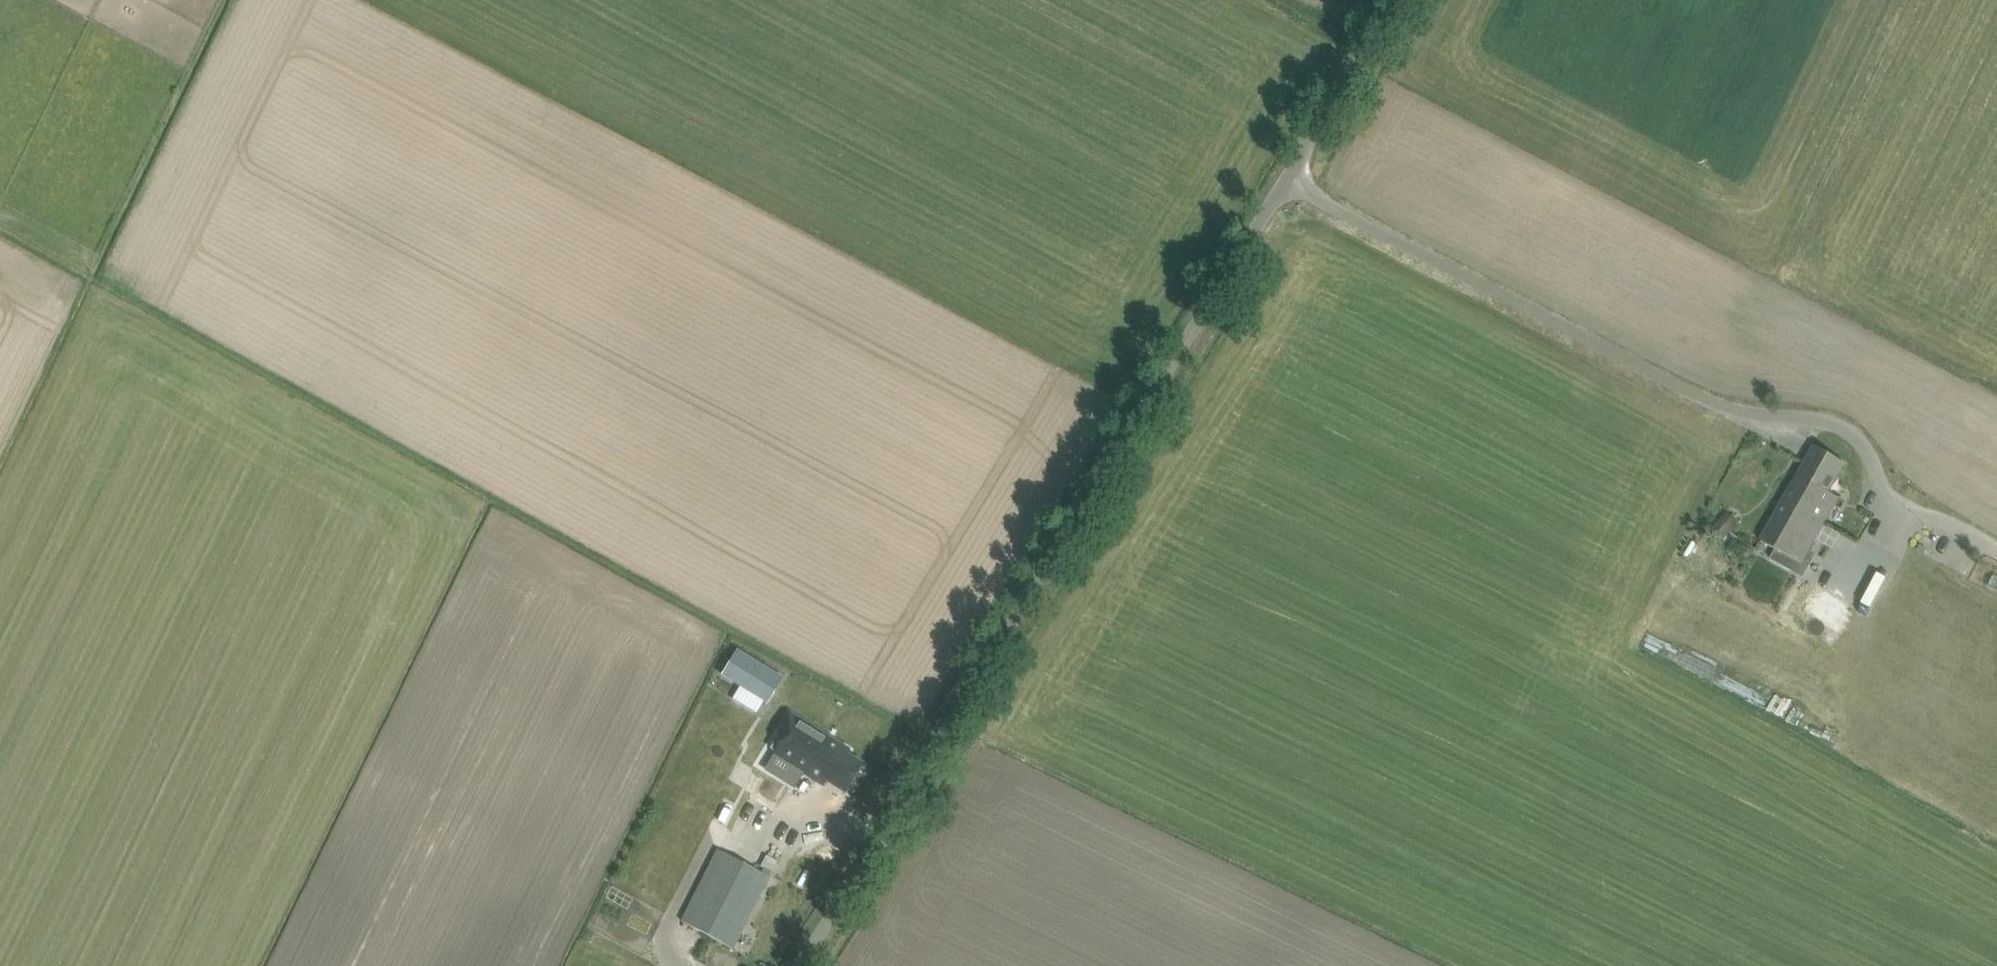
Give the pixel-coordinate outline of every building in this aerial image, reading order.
[(1816,446),(1762,541),(1801,563),(1846,481),(1838,476),(1846,463),(1816,446)] [(738,651),(723,674),(741,685),(733,699),(757,713),(765,700),(767,702),(782,678),(738,651)] [(773,754),(764,768),(780,778),(795,788),(804,773),(805,774),(818,782),(822,777),(846,792),(863,765),(838,750),(842,745),(790,713),(778,732),(780,734),(771,748),(775,750),(773,754)] [(719,851),(682,924),(733,950),(769,877),(719,851)]
